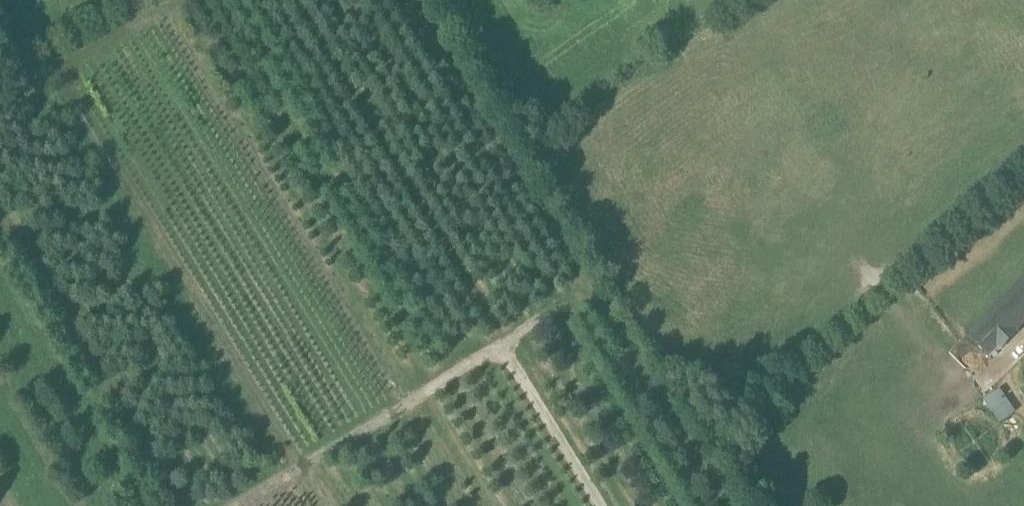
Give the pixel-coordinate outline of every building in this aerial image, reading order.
[(968,334),(990,356),(998,347),(1001,350),(1017,333),(1015,331),(1023,322),(1023,278),(968,334)]
